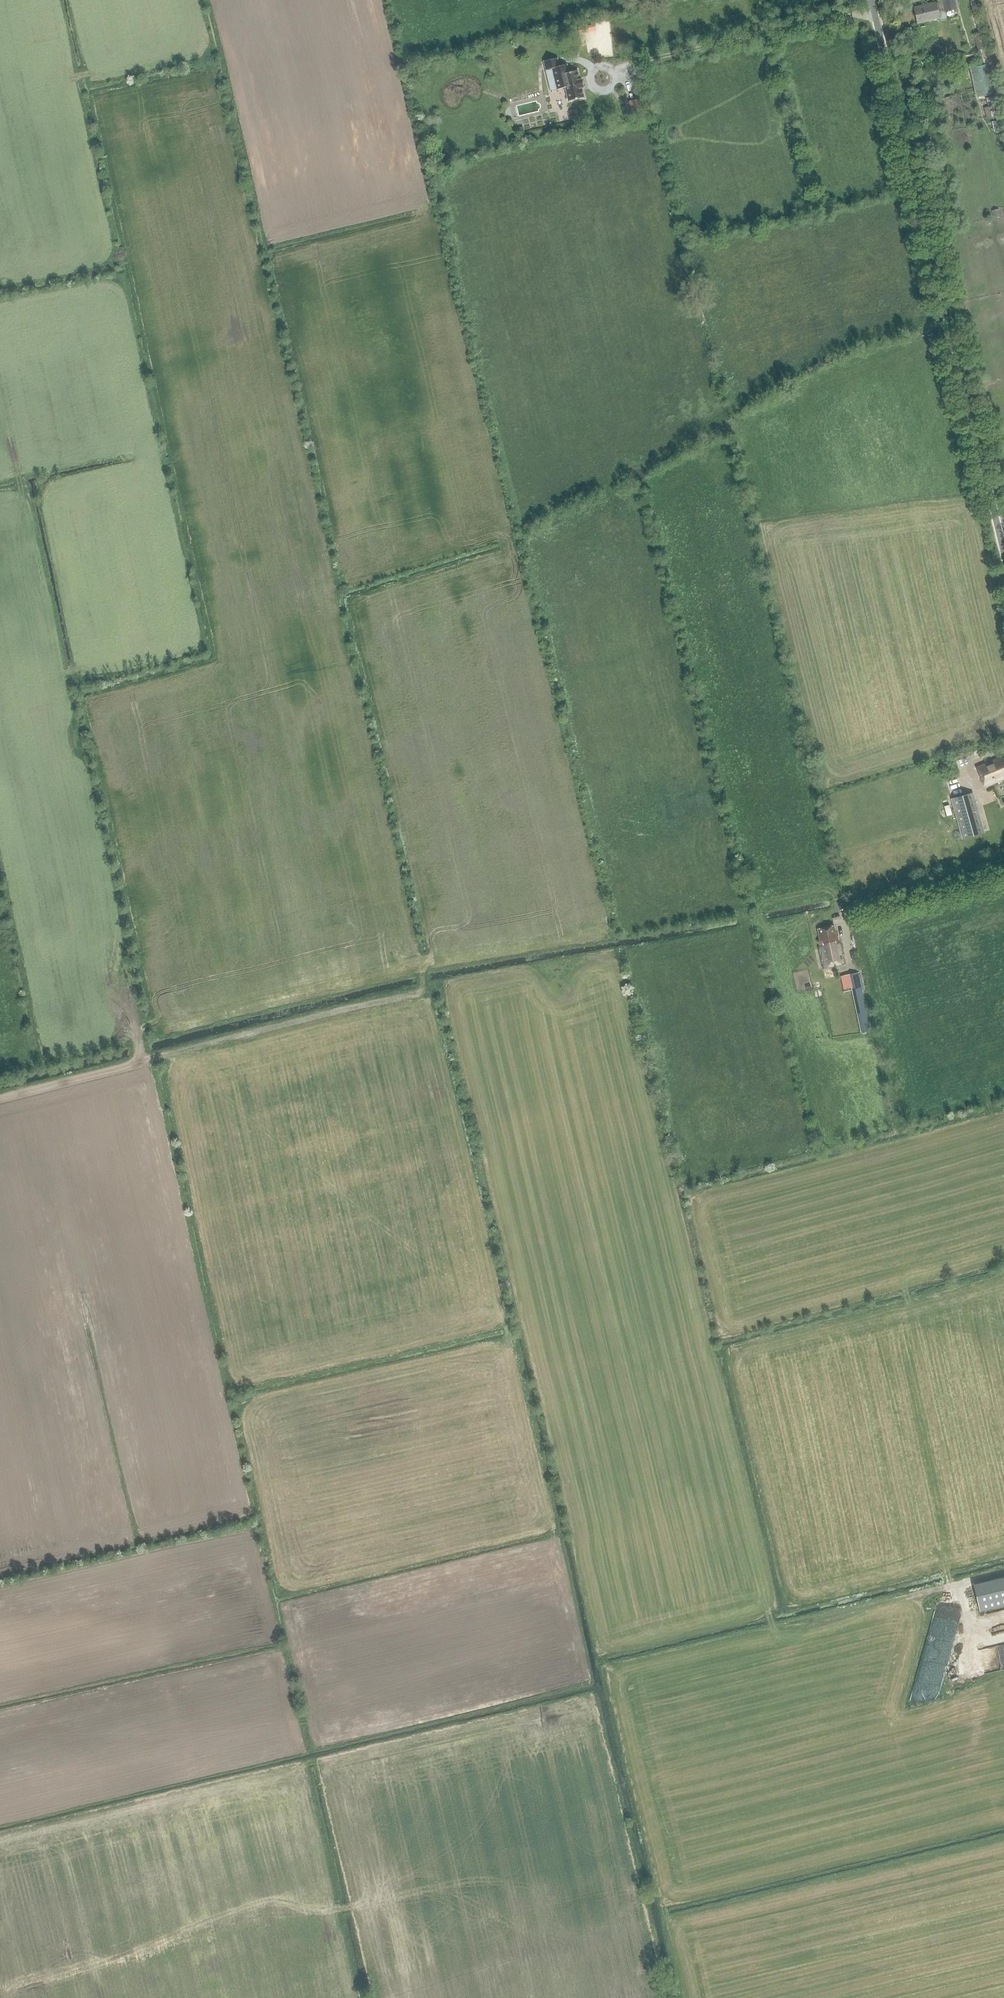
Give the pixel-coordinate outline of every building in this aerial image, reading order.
[(942,3),(933,5),(933,4),(914,9),(918,25),(938,20),(939,21),(947,19),(945,11),(956,9),(954,0),(942,0),(942,3)] [(544,62),(546,70),(552,69),(557,90),(565,88),(568,101),(584,97),(582,89),(585,88),(583,79),(581,80),(579,71),(570,73),(568,65),(560,67),(558,58),(544,62)] [(629,101),(632,116),(644,114),(641,99),(629,101)] [(992,210),(993,218),(1000,216),(999,209),(992,210)] [(975,767),(983,786),(1003,777),(1003,757),(1000,759),(999,757),(975,767)] [(962,838),(981,832),(970,794),(951,799),(962,838)] [(833,924),(816,928),(819,939),(816,940),(823,969),(846,963),(840,938),(839,939),(838,935),(836,935),(833,924)] [(871,1030),(860,980),(858,972),(841,975),(844,989),(851,987),(861,1032),(871,1030)] [(981,1605),(1003,1601),(1003,1577),(976,1583),(981,1605)] [(939,1700),(947,1665),(921,1659),(913,1694),(939,1700)]
